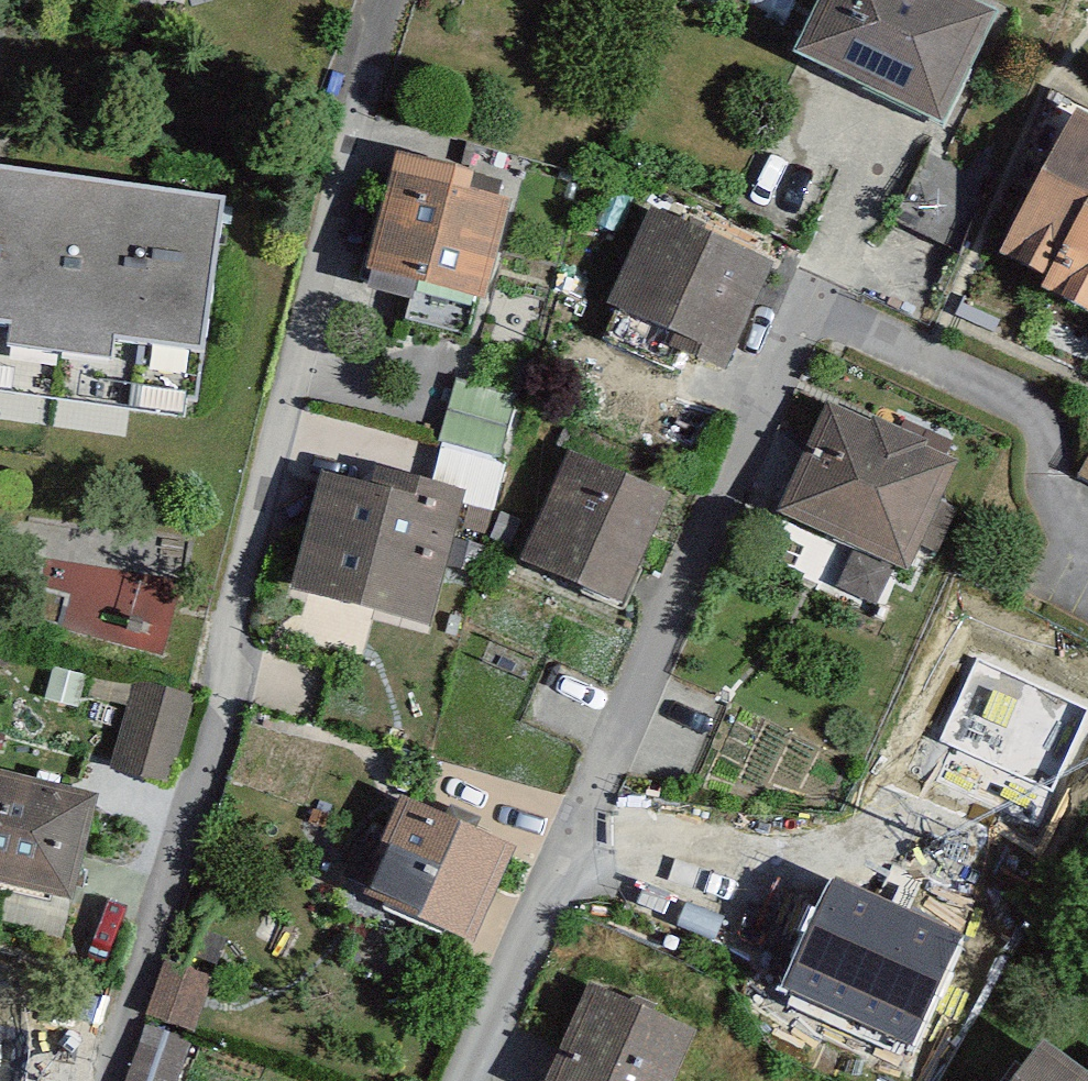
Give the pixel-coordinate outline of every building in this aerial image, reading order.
[(944,0),(832,0),(797,74),(951,146),(1005,28),(944,0)] [(1081,130),(1004,278),(1061,308),(1087,255),(1087,134),(1081,130)] [(0,185),(0,403),(197,429),(226,215),(0,185)] [(514,219),(391,189),(367,289),(490,318),(514,219)] [(771,278),(654,224),(610,321),(726,374),(771,278)] [(1061,308),(1055,321),(1087,338),(1087,255),(1061,308)] [(493,499),(525,400),(461,380),(430,479),(493,499)] [(959,474),(831,418),(781,532),(857,565),(842,600),(881,617),(897,582),(909,588),(959,474)] [(676,510),(573,465),(522,581),(625,625),(676,510)] [(371,502),(324,490),(293,612),(433,646),(468,505),(376,482),(371,502)] [(976,646),(925,754),(1054,818),(1087,743),(1087,698),(976,646)] [(194,704),(136,689),(112,783),(170,798),(194,704)] [(0,783),(0,899),(69,917),(97,808),(0,783)] [(374,919),(475,965),(521,865),(401,811),(378,860),(397,868),(374,919)] [(962,937),(834,876),(782,985),(912,1048),(962,937)] [(583,986),(545,1080),(678,1080),(698,1032),(583,986)] [(145,1028),(123,1080),(178,1080),(192,1046),(145,1028)] [(1006,1080),(1087,1080),(1087,1062),(1039,1030),(1006,1080)] [(0,1043),(0,1080),(6,1080),(15,1047),(0,1043)]
